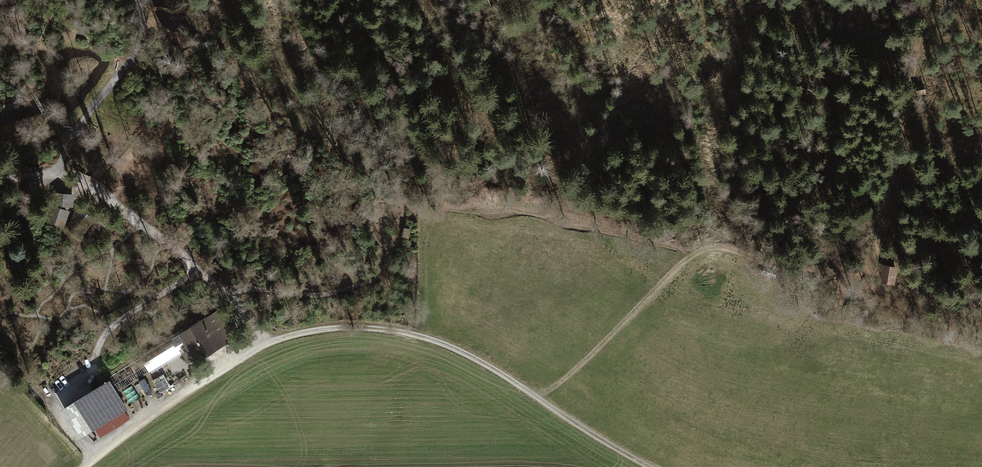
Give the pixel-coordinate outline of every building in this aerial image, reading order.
[(914,20),(916,12),(904,9),(903,18),(914,20)] [(54,192),(53,205),(73,207),(75,194),(54,192)] [(52,205),(47,222),(64,227),(70,211),(52,205)] [(768,241),(760,239),(758,247),(765,249),(768,241)] [(892,282),(895,267),(885,266),(882,280),(892,282)] [(213,313),(180,333),(187,344),(197,359),(229,339),(213,313)] [(180,333),(109,377),(118,391),(180,353),(178,350),(187,344),(180,333)] [(109,386),(66,412),(80,434),(122,408),(109,386)]
